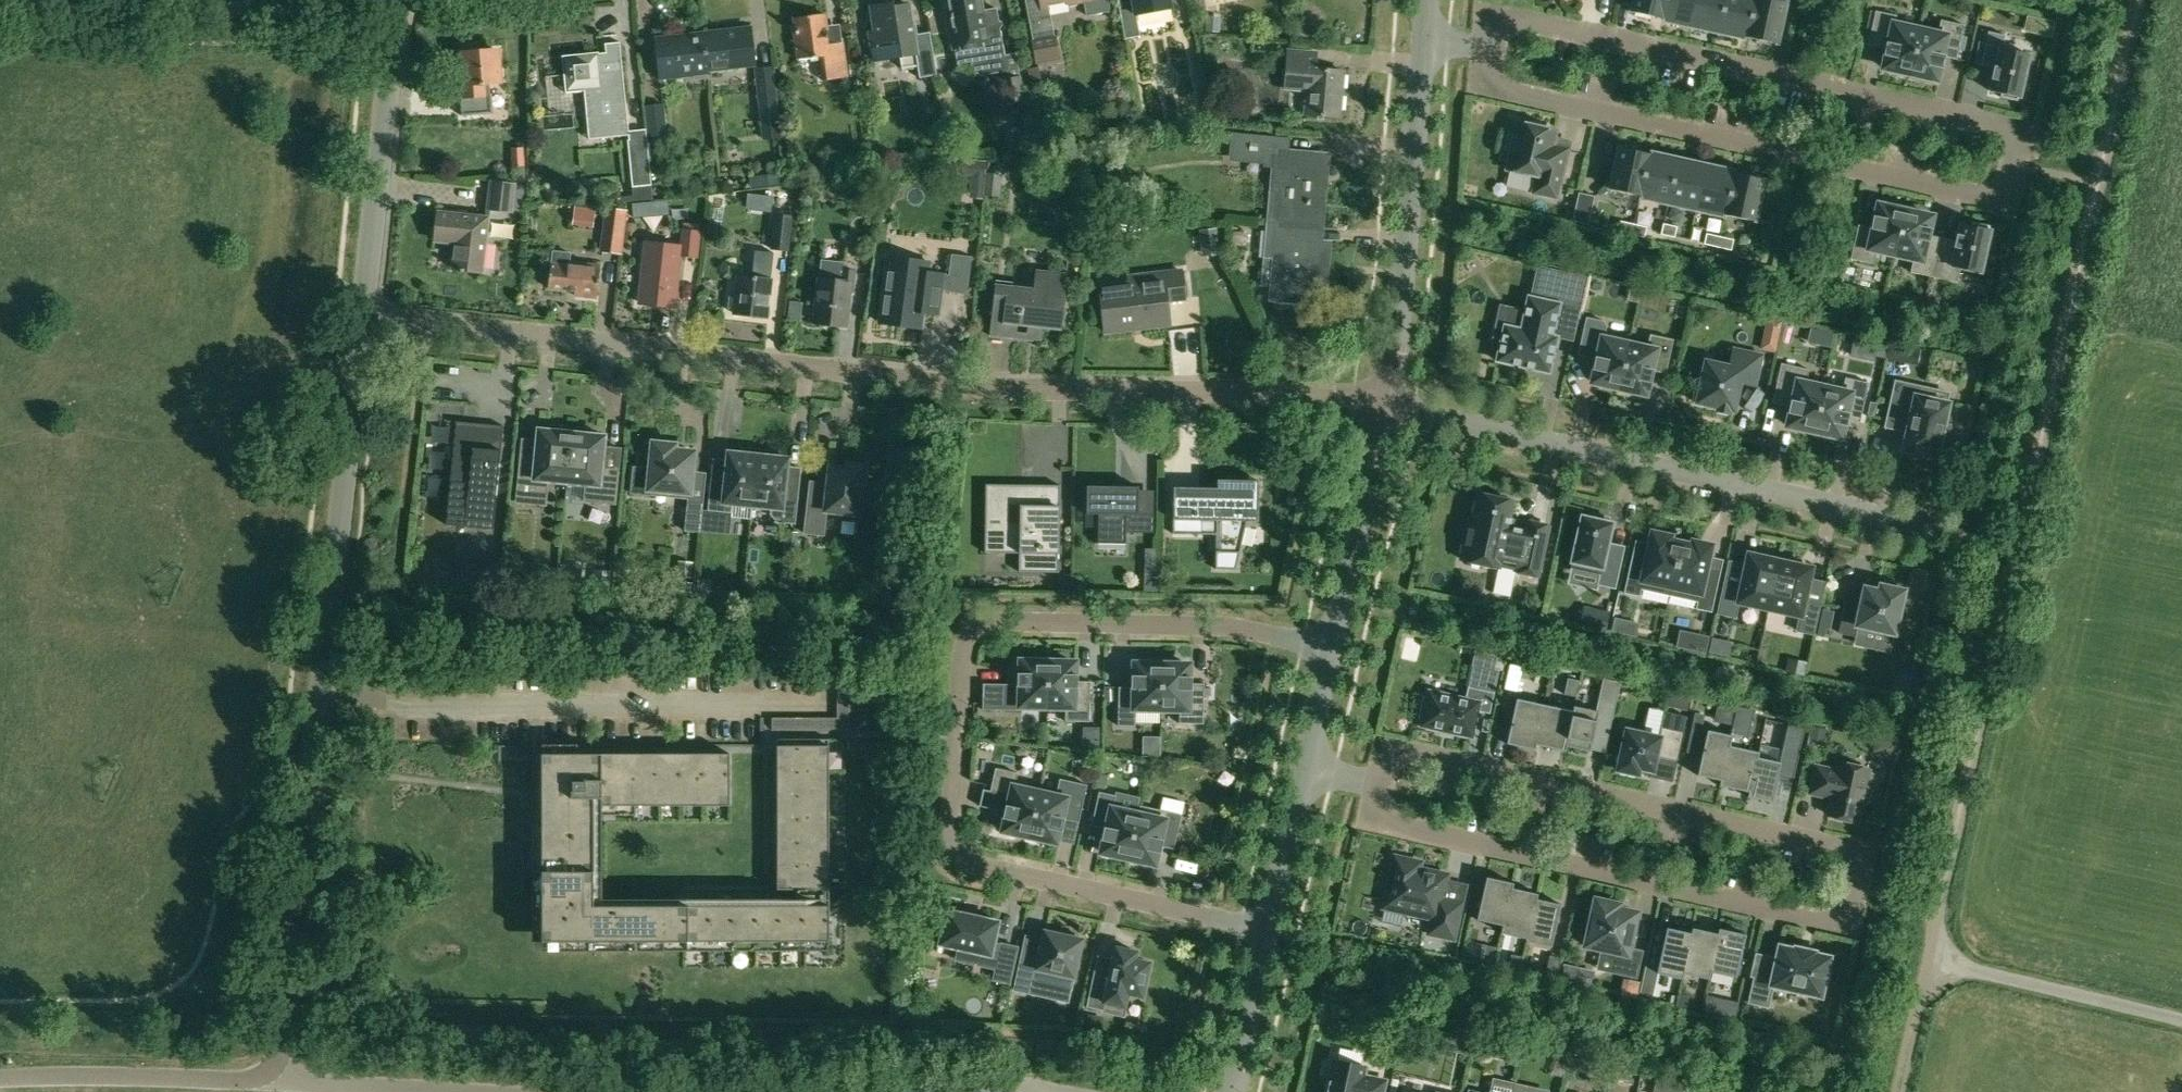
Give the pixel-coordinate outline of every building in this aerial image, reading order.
[(947,18),(950,36),(954,65),(972,63),(974,69),(982,75),(1004,72),(1005,79),(1021,77),(1018,52),(1001,55),(997,28),(1002,22),(998,19),(996,8),(980,11),(979,0),(948,0),(951,18),(947,18)] [(1035,63),(1059,58),(1056,36),(1054,36),(1047,8),(1046,4),(1066,0),(1024,0),(1035,63)] [(1068,5),(1083,2),(1085,15),(1110,11),(1108,0),(1067,0),(1068,5)] [(1124,39),(1140,36),(1135,15),(1170,8),(1169,0),(1116,0),(1124,39)] [(1661,18),(1665,0),(1635,0),(1632,12),(1636,12),(1635,15),(1651,18),(1651,16),(1661,18)] [(1690,24),(1695,0),(1665,0),(1661,18),(1671,20),(1671,23),(1687,26),(1687,24),(1690,24)] [(1718,31),(1725,0),(1695,0),(1690,24),(1692,25),(1692,28),(1708,31),(1708,28),(1718,31)] [(1747,37),(1755,0),(1725,0),(1718,31),(1721,31),(1720,34),(1736,37),(1737,35),(1747,37)] [(1747,37),(1757,39),(1756,42),(1772,45),(1773,43),(1776,43),(1786,1),(1780,0),(1755,0),(1747,37)] [(871,35),(876,61),(902,56),(905,69),(921,65),(923,77),(941,73),(932,34),(916,37),(909,4),(894,7),(893,4),(872,8),(877,33),(871,35)] [(1893,73),(1910,76),(1920,29),(1895,24),(1897,15),(1876,10),(1868,45),(1886,48),(1884,54),(1887,55),(1884,67),(1893,69),(1893,73)] [(841,40),(828,42),(824,14),(793,18),(799,60),(823,57),(826,80),(846,77),(841,40)] [(1205,30),(1219,31),(1220,16),(1206,15),(1205,30)] [(1920,29),(1910,76),(1927,80),(1927,77),(1937,79),(1939,67),(1942,67),(1944,56),(1957,59),(1965,25),(1941,19),(1938,33),(1920,29)] [(2045,19),(2042,34),(2052,37),(2056,21),(2045,19)] [(751,27),(703,32),(707,71),(755,65),(751,27)] [(1981,64),(1994,67),(1992,78),(1994,79),(1991,91),(2001,93),(2000,96),(2018,100),(2024,74),(2027,75),(2031,57),(2028,56),(2029,53),(2003,47),(2006,35),(1989,31),(1981,64)] [(708,73),(707,71),(703,32),(655,38),(660,79),(708,73)] [(589,140),(629,135),(629,131),(620,42),(605,44),(606,52),(599,53),(599,52),(562,56),(566,92),(584,91),(589,140)] [(462,47),(464,84),(465,98),(486,96),(485,83),(500,82),(498,49),(479,51),(479,46),(462,47)] [(1285,87),(1307,89),(1305,113),(1338,116),(1342,72),(1314,70),(1315,58),(1288,56),(1285,87)] [(754,69),(759,124),(779,122),(772,67),(754,69)] [(1042,85),(1039,68),(1028,69),(1031,87),(1042,85)] [(1021,77),(1005,79),(1009,102),(1025,100),(1021,77)] [(864,115),(875,115),(874,93),(863,94),(864,115)] [(645,106),(649,137),(668,135),(664,103),(645,106)] [(476,133),(501,132),(500,114),(475,115),(476,133)] [(1505,149),(1511,151),(1507,169),(1538,176),(1534,193),(1557,198),(1568,149),(1553,146),(1556,131),(1518,122),(1515,135),(1509,133),(1505,149)] [(629,135),(629,140),(628,140),(632,187),(650,185),(645,129),(629,131),(629,135)] [(1027,133),(1014,135),(1017,154),(1030,152),(1027,133)] [(1610,189),(1640,196),(1649,154),(1639,151),(1640,149),(1624,145),(1623,148),(1620,147),(1610,189)] [(511,149),(514,183),(526,181),(524,148),(511,149)] [(860,148),(844,151),(846,165),(863,162),(860,148)] [(1279,208),(1278,226),(1321,229),(1327,156),(1275,151),(1272,188),(1293,190),(1291,209),(1279,208)] [(1640,196),(1668,202),(1678,160),(1675,159),(1675,157),(1660,153),(1659,156),(1649,154),(1640,196)] [(1668,202),(1697,208),(1706,166),(1703,165),(1704,163),(1688,159),(1688,162),(1678,160),(1668,202)] [(1697,208),(1725,214),(1734,172),(1724,170),(1725,168),(1709,164),(1709,167),(1706,166),(1697,208)] [(1000,196),(1002,173),(986,172),(984,194),(1000,196)] [(1734,172),(1725,214),(1755,221),(1764,179),(1760,178),(1761,175),(1745,172),(1744,175),(1734,172)] [(750,187),(767,185),(765,174),(749,175),(750,187)] [(486,210),(513,213),(514,202),(522,203),(524,186),(516,185),(517,183),(490,180),(486,210)] [(772,195),(761,194),(760,210),(771,211),(772,195)] [(1573,221),(1588,224),(1593,203),(1577,200),(1573,221)] [(669,203),(646,205),(647,216),(670,214),(669,203)] [(1850,258),(1874,264),(1877,250),(1895,254),(1906,207),(1889,203),(1888,206),(1878,204),(1876,216),(1873,216),(1871,227),(1858,224),(1850,258)] [(1934,277),(1943,237),(1930,234),(1931,228),(1929,228),(1931,216),(1922,214),(1923,210),(1906,207),(1895,254),(1913,258),(1910,272),(1934,277)] [(608,209),(602,250),(620,252),(626,211),(608,209)] [(436,240),(457,243),(454,269),(482,272),(489,218),(439,212),(436,240)] [(771,250),(789,251),(793,216),(774,214),(771,250)] [(582,216),(581,232),(604,234),(605,218),(582,216)] [(1620,221),(1618,231),(1631,234),(1634,224),(1620,221)] [(1934,277),(1944,279),(1957,282),(1960,268),(1980,272),(1980,269),(1984,270),(1988,252),(1984,251),(1990,225),(1972,221),(1971,224),(1962,222),(1959,235),(1957,234),(1955,240),(1943,237),(1934,277)] [(1634,224),(1631,234),(1645,237),(1647,227),(1634,224)] [(1664,224),(1661,235),(1675,238),(1677,227),(1664,224)] [(1321,229),(1278,226),(1275,260),(1265,259),(1264,277),(1273,278),(1271,298),(1297,300),(1298,287),(1324,289),(1328,244),(1319,243),(1321,229)] [(1218,228),(1199,230),(1202,256),(1221,254),(1218,228)] [(681,246),(646,243),(639,303),(674,307),(680,256),(697,258),(700,232),(683,230),(681,246)] [(1707,234),(1704,244),(1718,247),(1720,237),(1707,234)] [(1720,237),(1718,247),(1731,250),(1734,239),(1720,237)] [(550,270),(546,270),(545,281),(549,281),(548,288),(575,291),(575,295),(597,297),(601,266),(569,262),(570,253),(553,251),(551,264),(550,270)] [(949,276),(929,273),(931,263),(910,260),(909,271),(886,268),(879,322),(922,328),(924,312),(939,314),(942,290),(966,294),(971,257),(952,255),(949,276)] [(1242,272),(1233,258),(1222,265),(1231,279),(1242,272)] [(821,280),(820,280),(815,322),(843,326),(848,294),(853,294),(857,271),(844,270),(845,263),(824,260),(821,280)] [(729,308),(734,308),(733,313),(768,317),(772,279),(770,278),(772,266),(759,265),(758,278),(738,276),(736,296),(731,295),(729,308)] [(995,280),(988,334),(1038,341),(1040,325),(1058,328),(1065,273),(1036,269),(1033,290),(1013,287),(1013,283),(995,280)] [(1130,283),(1099,287),(1105,332),(1187,322),(1180,271),(1130,278),(1130,283)] [(1938,305),(1944,279),(1934,277),(1928,303),(1938,305)] [(1498,360),(1550,372),(1557,337),(1553,336),(1560,302),(1529,295),(1526,311),(1509,307),(1498,360)] [(1619,391),(1629,344),(1631,338),(1606,332),(1606,329),(1585,325),(1578,354),(1596,358),(1594,369),(1596,369),(1593,382),(1603,384),(1602,387),(1619,391)] [(1629,344),(1619,391),(1636,395),(1637,391),(1646,393),(1649,381),(1651,382),(1654,370),(1667,373),(1674,339),(1651,334),(1648,348),(1629,344)] [(1779,337),(1764,334),(1761,348),(1776,351),(1779,337)] [(1875,355),(1886,357),(1889,343),(1878,341),(1875,355)] [(1889,343),(1886,357),(1922,364),(1925,350),(1889,343)] [(1697,402),(1718,407),(1717,409),(1730,412),(1730,410),(1735,411),(1741,381),(1756,384),(1763,354),(1737,349),(1733,366),(1706,360),(1697,402)] [(1773,402),(1790,406),(1789,412),(1791,412),(1789,424),(1798,427),(1798,430),(1814,434),(1825,387),(1806,382),(1809,369),(1782,362),(1773,402)] [(1814,434),(1831,438),(1832,434),(1841,436),(1844,424),(1846,425),(1848,419),(1861,421),(1869,382),(1846,377),(1843,391),(1825,386),(1814,434)] [(1911,455),(1929,459),(1929,456),(1938,457),(1942,439),(1948,441),(1952,424),(1946,423),(1950,402),(1926,397),(1928,386),(1896,379),(1885,427),(1907,432),(1903,450),(1912,452),(1911,455)] [(446,524),(494,529),(504,426),(457,421),(446,524)] [(522,451),(517,501),(546,504),(548,480),(567,482),(572,432),(567,432),(568,427),(555,426),(554,431),(539,429),(537,452),(522,451)] [(567,482),(586,484),(585,500),(616,503),(619,470),(602,468),(605,436),(590,434),(591,429),(578,428),(577,433),(572,432),(567,482)] [(634,467),(631,492),(650,494),(650,489),(689,493),(690,493),(694,452),(674,450),(675,445),(653,442),(651,468),(634,467)] [(708,509),(732,512),(732,516),(751,518),(758,449),(740,447),(740,452),(728,451),(725,479),(711,477),(708,509)] [(753,505),(772,507),(771,513),(775,517),(780,518),(780,522),(795,523),(799,489),(785,487),(788,457),(776,456),(777,451),(758,449),(753,505)] [(804,532),(824,534),(826,510),(860,514),(861,501),(866,502),(868,484),(863,483),(865,465),(847,463),(846,468),(830,466),(828,483),(810,481),(804,532)] [(1216,569),(1237,569),(1250,510),(1259,510),(1260,480),(1231,480),(1231,489),(1222,489),(1222,488),(1200,487),(1200,488),(1175,488),(1174,515),(1174,533),(1177,534),(1177,532),(1175,532),(1175,519),(1217,520),(1216,569)] [(986,552),(1020,553),(1020,572),(1060,573),(1061,485),(987,484),(986,552)] [(1087,514),(1099,514),(1099,543),(1127,544),(1127,532),(1154,533),(1155,514),(1139,513),(1140,487),(1088,486),(1087,514)] [(1462,559),(1470,560),(1472,564),(1480,566),(1483,563),(1499,567),(1499,565),(1518,570),(1517,571),(1539,575),(1549,526),(1528,522),(1526,530),(1508,526),(1513,501),(1498,498),(1496,495),(1488,493),(1485,495),(1480,494),(1470,541),(1466,540),(1462,559)] [(701,530),(703,503),(696,502),(689,501),(688,501),(686,528),(700,530),(701,530)] [(1601,574),(1598,584),(1616,588),(1623,556),(1606,553),(1613,523),(1609,522),(1610,517),(1595,514),(1594,519),(1583,516),(1571,568),(1601,574)] [(717,522),(717,539),(740,540),(741,523),(717,522)] [(786,530),(784,547),(796,548),(798,531),(786,530)] [(1642,589),(1671,595),(1682,542),(1671,540),(1672,536),(1653,532),(1650,548),(1648,548),(1647,554),(1634,551),(1625,593),(1641,596),(1642,589)] [(1682,542),(1671,595),(1699,602),(1697,608),(1713,612),(1722,570),(1709,567),(1710,561),(1709,561),(1712,545),(1694,541),(1693,545),(1682,542)] [(1739,603),(1769,610),(1780,560),(1776,559),(1777,554),(1762,551),(1761,556),(1749,553),(1742,585),(1725,581),(1718,613),(1736,617),(1739,603)] [(1797,631),(1814,635),(1821,603),(1806,600),(1813,567),(1801,564),(1802,560),(1786,556),(1785,561),(1780,560),(1769,610),(1800,617),(1797,631)] [(691,579),(692,564),(678,563),(677,579),(691,579)] [(1159,594),(1159,580),(1159,575),(1158,575),(1146,575),(1146,593),(1159,594)] [(695,594),(709,595),(711,580),(696,579),(695,594)] [(1159,594),(1178,594),(1178,581),(1159,580),(1159,594)] [(683,581),(682,590),(691,591),(692,582),(683,581)] [(1847,601),(1840,632),(1856,636),(1859,626),(1895,634),(1905,590),(1900,589),(1901,584),(1887,581),(1886,586),(1881,585),(1880,590),(1866,587),(1862,604),(1847,601)] [(1412,608),(1411,615),(1417,616),(1419,609),(1412,608)] [(1596,611),(1592,630),(1604,633),(1609,614),(1596,611)] [(1712,639),(1708,653),(1719,656),(1722,641),(1712,639)] [(1470,654),(1471,647),(1462,645),(1461,652),(1470,654)] [(984,710),(1022,710),(1022,706),(1048,707),(1049,658),(1031,658),(1031,662),(1022,661),(1022,674),(1019,674),(1019,685),(984,684),(984,710)] [(1048,707),(1067,707),(1066,721),(1090,722),(1091,681),(1078,681),(1078,675),(1075,675),(1076,662),(1066,662),(1066,659),(1049,659),(1048,707)] [(1807,663),(1789,659),(1786,671),(1804,675),(1807,663)] [(1162,709),(1163,660),(1145,660),(1145,664),(1136,663),(1135,676),(1133,676),(1133,687),(1119,687),(1119,726),(1136,726),(1136,708),(1162,709)] [(1180,661),(1163,660),(1162,709),(1180,709),(1180,723),(1204,724),(1205,683),(1192,683),(1192,677),(1189,677),(1190,664),(1180,664),(1180,661)] [(1506,688),(1519,691),(1524,666),(1512,664),(1506,688)] [(848,728),(848,673),(837,673),(837,717),(772,717),(772,728),(848,728)] [(1577,698),(1580,680),(1567,678),(1564,695),(1577,698)] [(1610,683),(1610,705),(1623,705),(1624,684),(1610,683)] [(1420,717),(1425,718),(1423,725),(1472,735),(1478,710),(1491,713),(1495,692),(1469,686),(1466,699),(1431,691),(1429,697),(1425,697),(1420,717)] [(1105,689),(1105,692),(1105,701),(1114,701),(1114,689),(1105,689)] [(1512,697),(1505,695),(1502,707),(1510,709),(1512,697)] [(1508,743),(1536,749),(1545,704),(1518,698),(1508,743)] [(1545,704),(1536,749),(1537,744),(1566,751),(1576,705),(1575,705),(1574,710),(1545,704)] [(1576,705),(1566,751),(1567,751),(1568,746),(1591,751),(1600,711),(1576,705)] [(1619,769),(1639,774),(1641,767),(1654,770),(1657,755),(1678,760),(1688,715),(1665,710),(1660,736),(1627,729),(1619,769)] [(1691,726),(1702,728),(1705,713),(1695,711),(1691,726)] [(1814,726),(1811,737),(1824,740),(1827,729),(1814,726)] [(1708,729),(1698,775),(1722,780),(1721,785),(1722,785),(1733,732),(1732,732),(1731,734),(1708,729)] [(1733,732),(1722,785),(1750,791),(1748,796),(1749,796),(1759,751),(1741,747),(1744,735),(1733,732)] [(777,739),(777,889),(828,889),(828,739),(777,739)] [(1759,751),(1749,796),(1773,802),(1782,762),(1796,765),(1799,749),(1785,746),(1782,762),(1759,756),(1760,751),(1759,751)] [(730,754),(555,754),(555,802),(542,802),(542,951),(685,951),(685,899),(594,899),(594,805),(730,805),(730,754)] [(1812,792),(1833,797),(1829,814),(1859,820),(1862,804),(1865,805),(1869,802),(1872,790),(1869,786),(1867,786),(1870,769),(1840,763),(1839,770),(1818,766),(1812,792)] [(980,806),(1006,811),(1004,817),(1007,818),(1004,830),(1014,832),(1013,836),(1030,839),(1040,792),(1015,787),(1018,773),(996,768),(991,791),(984,789),(980,806)] [(1030,839),(1047,843),(1047,840),(1057,842),(1059,830),(1062,830),(1064,819),(1079,822),(1088,785),(1069,781),(1065,798),(1040,792),(1030,839)] [(1111,858),(1128,861),(1139,814),(1114,809),(1117,796),(1100,792),(1093,825),(1105,828),(1103,839),(1105,840),(1103,852),(1112,854),(1111,858)] [(1174,803),(1172,812),(1192,817),(1194,808),(1174,803)] [(1128,861),(1145,865),(1146,862),(1156,864),(1158,852),(1161,852),(1162,846),(1175,849),(1182,815),(1141,805),(1139,814),(1128,861)] [(1389,876),(1386,892),(1388,893),(1387,901),(1404,905),(1403,911),(1434,917),(1431,933),(1454,938),(1462,902),(1443,898),(1448,875),(1420,868),(1421,862),(1396,856),(1392,877),(1389,876)] [(1501,933),(1513,883),(1486,877),(1477,920),(1502,925),(1501,933)] [(1526,941),(1537,893),(1513,888),(1514,883),(1513,883),(1501,933),(1526,939),(1525,941),(1526,941)] [(1537,893),(1526,941),(1552,947),(1561,904),(1537,899),(1538,894),(1537,893)] [(685,899),(685,951),(829,950),(829,899),(685,899)] [(1611,971),(1636,977),(1642,951),(1629,949),(1637,912),(1618,908),(1619,904),(1595,899),(1590,924),(1586,924),(1583,926),(1580,936),(1583,939),(1586,940),(1585,946),(1602,949),(1600,958),(1614,961),(1611,971)] [(947,909),(940,945),(982,954),(979,965),(997,969),(994,980),(1011,983),(1019,948),(1002,944),(1002,945),(994,944),(1000,921),(947,909)] [(1682,978),(1693,928),(1692,928),(1691,933),(1667,927),(1657,969),(1657,973),(1682,978)] [(1693,928),(1682,978),(1683,979),(1684,974),(1708,979),(1719,928),(1717,933),(1693,928)] [(1719,928),(1708,979),(1709,979),(1711,972),(1736,977),(1746,934),(1719,928)] [(1022,956),(1015,990),(1033,994),(1039,969),(1054,972),(1052,982),(1072,987),(1083,940),(1046,931),(1039,960),(1022,956)] [(1486,946),(1483,959),(1492,961),(1495,948),(1486,946)] [(1755,976),(1749,1002),(1767,1006),(1772,984),(1819,996),(1822,985),(1826,986),(1830,970),(1826,969),(1828,958),(1813,954),(1813,952),(1796,948),(1796,949),(1782,946),(1779,959),(1778,961),(1779,961),(1775,980),(1755,976)] [(1088,1007),(1105,1010),(1106,1003),(1126,1007),(1129,993),(1143,996),(1151,963),(1136,960),(1138,952),(1117,947),(1112,969),(1097,965),(1088,1007)] [(1519,972),(1522,957),(1511,954),(1508,970),(1519,972)] [(1558,975),(1562,957),(1550,954),(1546,972),(1558,975)] [(1564,966),(1560,982),(1579,987),(1583,970),(1564,966)] [(1657,969),(1646,967),(1641,987),(1649,988),(1652,972),(1657,973),(1657,969)] [(1680,995),(1677,1008),(1686,1010),(1689,996),(1680,995)] [(1736,1016),(1739,1004),(1726,1001),(1723,1014),(1736,1016)] [(1081,1027),(1090,1029),(1093,1016),(1084,1015),(1081,1027)] [(1385,1081),(1364,1076),(1366,1067),(1334,1060),(1326,1091),(1383,1091),(1385,1081)] [(1398,1080),(1392,1078),(1389,1091),(1395,1091),(1398,1080)] [(1669,1091),(1684,1091),(1685,1086),(1671,1082),(1669,1091)]
